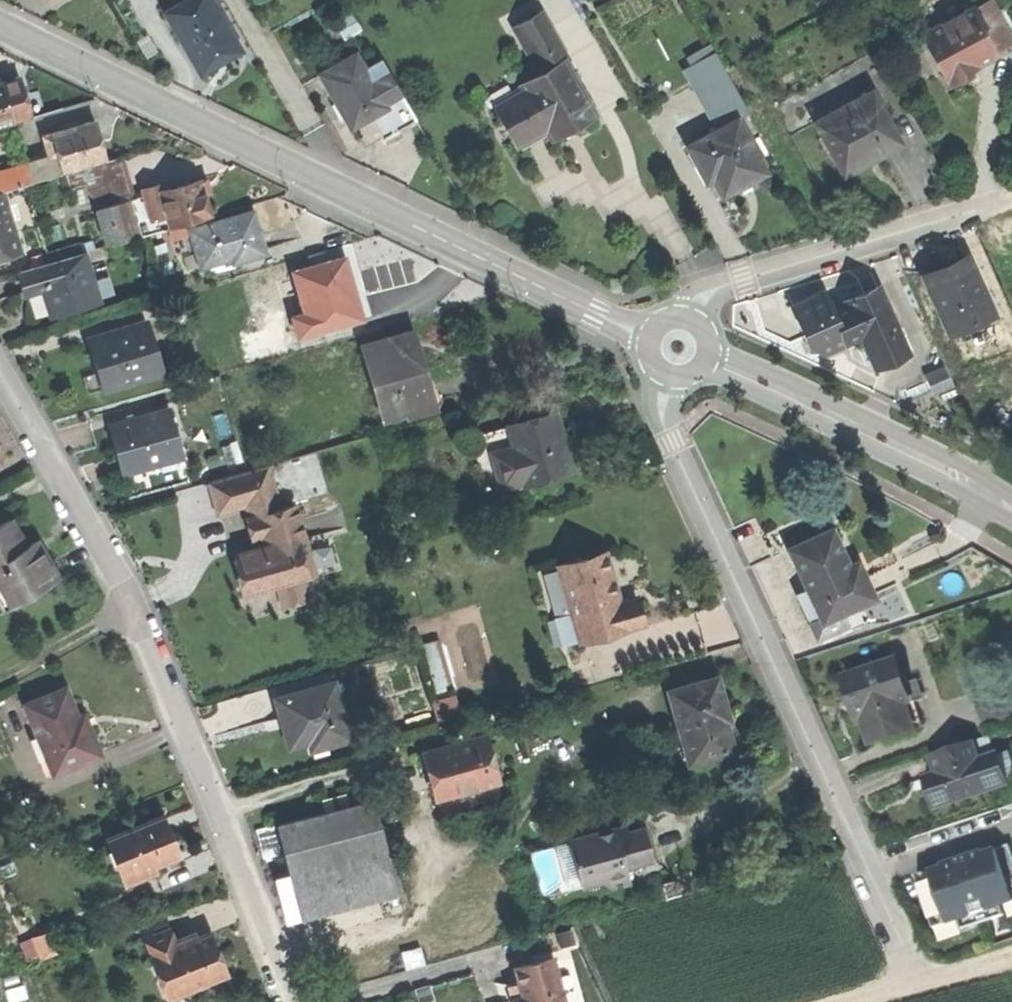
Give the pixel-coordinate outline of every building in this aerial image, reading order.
[(163,13),(199,75),(222,62),(241,51),(212,0),(186,0),(163,13)] [(974,5),(982,20),(999,11),(994,0),(983,0),(974,5)] [(981,60),(988,56),(996,52),(994,49),(1011,40),(1011,37),(999,11),(982,20),(974,5),(957,13),(981,60)] [(516,21),(543,71),(564,59),(571,56),(543,6),(516,21)] [(332,21),(341,38),(361,28),(352,11),(332,21)] [(968,66),(981,60),(957,13),(929,27),(925,41),(947,84),(971,72),(968,66)] [(353,54),(318,75),(349,128),(370,116),(385,107),(382,103),(399,93),(380,61),(363,71),(353,54)] [(543,71),(522,83),(546,125),(552,136),(594,112),(564,59),(543,71)] [(28,117),(22,97),(16,78),(0,83),(0,126),(28,117)] [(494,99),(517,141),(531,133),(546,125),(522,83),(494,99)] [(816,121),(844,173),(872,159),(901,143),(873,90),(816,121)] [(715,174),(724,192),(743,182),(767,170),(738,115),(688,141),(707,178),(715,174)] [(59,172),(60,174),(104,161),(97,140),(92,120),(39,135),(45,156),(54,153),(59,172)] [(27,181),(59,172),(54,153),(45,156),(47,161),(24,167),(27,181)] [(92,201),(94,208),(128,199),(116,158),(104,161),(60,174),(58,174),(68,208),(92,201)] [(27,181),(24,167),(0,174),(0,190),(28,182),(27,181)] [(204,179),(196,181),(199,194),(201,193),(201,195),(208,193),(206,186),(204,179)] [(158,198),(167,227),(205,216),(204,212),(206,212),(201,195),(201,193),(199,194),(196,181),(162,191),(157,193),(158,198)] [(142,190),(143,196),(151,194),(157,193),(162,191),(160,185),(142,190)] [(0,192),(0,256),(17,252),(0,192)] [(167,227),(158,198),(153,199),(151,194),(143,196),(129,200),(128,199),(94,208),(105,246),(167,229),(167,227)] [(233,261),(263,253),(256,230),(251,212),(187,230),(197,263),(231,253),(233,261)] [(99,248),(17,271),(23,292),(43,286),(47,298),(51,313),(95,300),(84,260),(102,256),(99,248)] [(295,334),(362,316),(354,286),(345,255),(293,269),(304,310),(290,314),(295,334)] [(924,276),(948,335),(994,316),(970,257),(944,268),(924,276)] [(849,304),(837,309),(850,339),(866,333),(879,366),(911,352),(882,283),(864,291),(846,298),(849,304)] [(822,351),(850,339),(837,309),(829,289),(793,303),(811,345),(822,351)] [(96,366),(103,388),(160,370),(145,321),(88,339),(96,366)] [(367,345),(386,413),(403,409),(430,401),(418,359),(410,333),(367,345)] [(428,356),(418,359),(430,401),(403,409),(405,417),(443,406),(435,379),(428,356)] [(112,447),(120,475),(182,458),(167,406),(105,423),(112,447)] [(496,451),(507,489),(575,470),(568,448),(558,413),(511,427),(516,445),(496,451)] [(490,494),(507,489),(496,451),(479,456),(490,494)] [(247,500),(251,514),(256,512),(281,505),(268,459),(238,468),(247,500)] [(218,509),(247,500),(238,468),(209,476),(218,509)] [(245,571),(250,588),(280,580),(309,571),(315,570),(295,501),(281,505),(256,512),(262,533),(264,541),(266,549),(241,556),(245,571)] [(252,535),(262,533),(256,512),(251,514),(246,515),(252,535)] [(4,610),(58,580),(49,564),(36,542),(25,548),(9,520),(0,525),(0,603),(4,610)] [(837,530),(792,548),(802,573),(808,589),(797,593),(810,626),(877,599),(861,558),(850,562),(837,530)] [(239,548),(241,556),(266,549),(264,541),(239,548)] [(559,565),(580,640),(641,623),(634,596),(617,601),(610,577),(604,553),(559,565)] [(316,594),(309,571),(280,580),(287,602),(316,594)] [(422,643),(435,691),(454,686),(441,638),(422,643)] [(897,659),(846,675),(852,696),(859,717),(864,715),(872,742),(913,729),(905,705),(911,704),(897,659)] [(686,745),(731,733),(727,720),(731,719),(725,697),(719,675),(670,689),(686,745)] [(283,718),(290,743),(312,737),(314,745),(349,736),(335,680),(277,696),(283,718)] [(23,702),(50,768),(98,749),(90,730),(82,711),(74,715),(62,686),(23,702)] [(735,749),(731,733),(686,745),(671,749),(676,766),(735,749)] [(432,773),(437,794),(497,779),(486,735),(426,750),(432,773)] [(928,794),(933,810),(1005,787),(1004,783),(995,757),(980,762),(974,743),(933,756),(940,776),(924,782),(928,794)] [(995,757),(1004,783),(1011,780),(1011,766),(1008,753),(995,757)] [(501,795),(497,779),(437,794),(441,810),(501,795)] [(373,797),(277,822),(302,918),(398,893),(373,797)] [(109,836),(123,875),(178,853),(170,832),(163,815),(109,836)] [(568,839),(581,886),(610,878),(612,888),(632,882),(627,864),(652,857),(647,840),(644,827),(617,835),(615,826),(568,839)] [(564,891),(581,886),(568,839),(551,844),(563,886),(564,891)] [(539,893),(563,886),(551,844),(527,851),(539,893)] [(998,850),(1011,892),(1011,847),(1011,845),(998,850)] [(917,876),(934,927),(961,917),(965,929),(1007,915),(1003,904),(1011,901),(1011,892),(998,850),(987,853),(985,848),(961,856),(944,862),(946,866),(917,876)] [(153,953),(161,950),(178,943),(167,914),(141,923),(153,953)] [(938,938),(965,929),(961,917),(934,927),(938,938)] [(161,950),(179,993),(229,972),(221,953),(210,929),(178,943),(161,950)] [(23,942),(31,960),(54,950),(46,932),(23,942)] [(514,1001),(568,1001),(557,957),(518,967),(521,982),(525,997),(514,1000),(514,1001)] [(512,992),(514,1000),(525,997),(521,982),(510,985),(512,992)]
